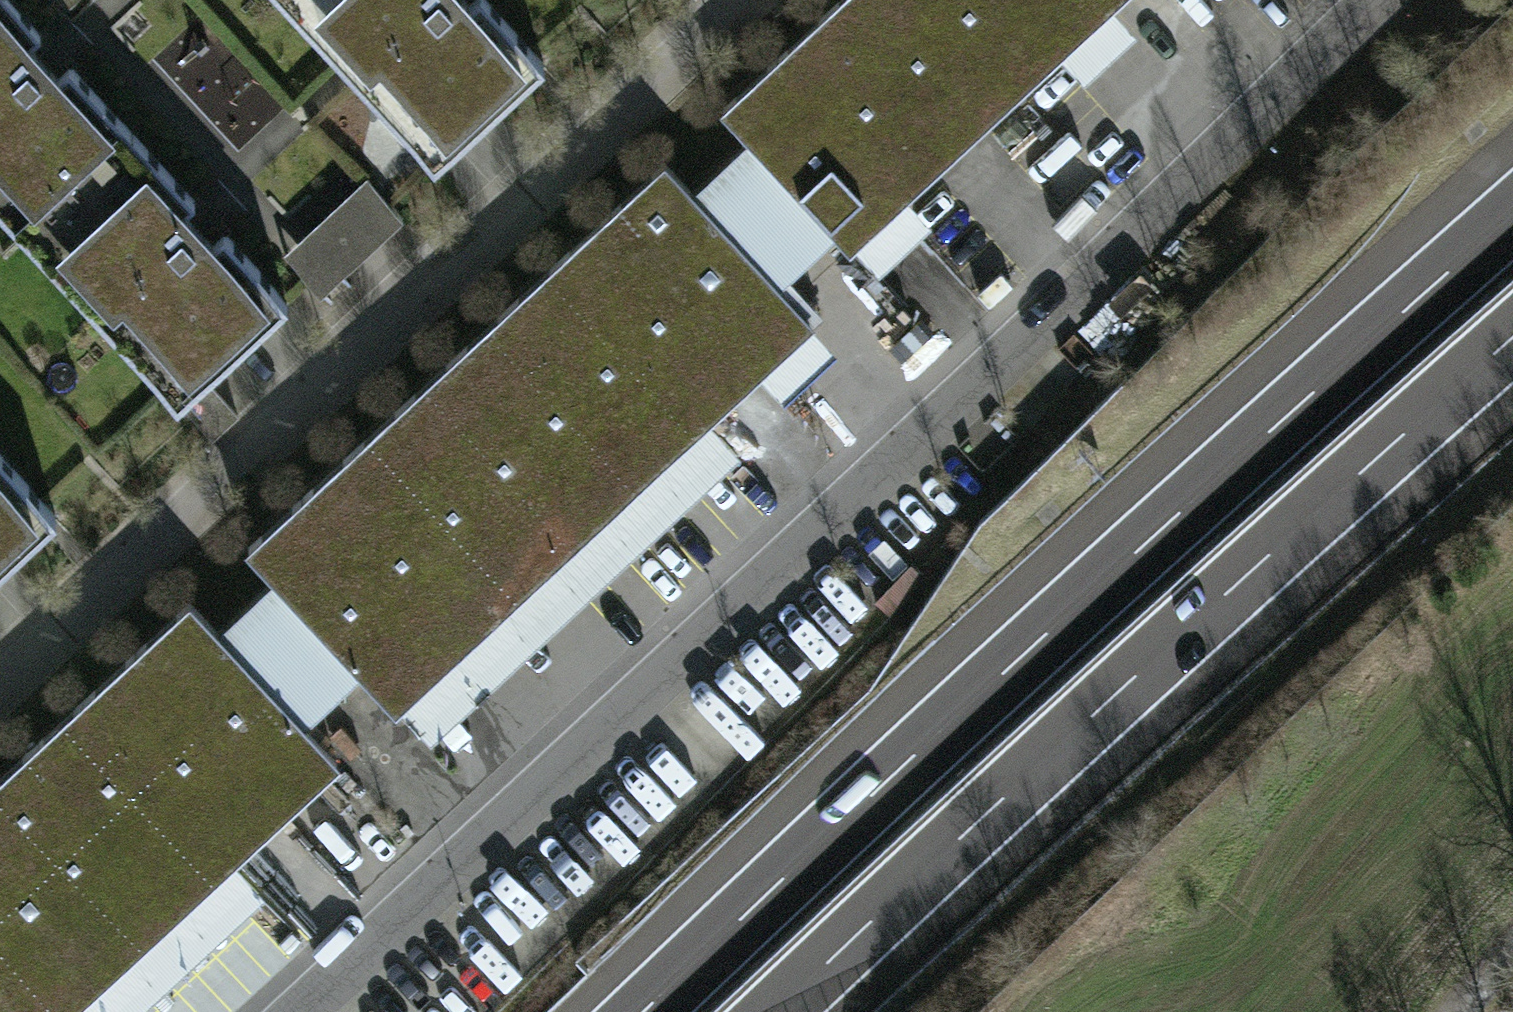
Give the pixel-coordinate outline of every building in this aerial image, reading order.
[(0,779),(0,1011),(64,1011),(71,1006),(76,1011),(139,1011),(243,913),(206,874),(313,772),(281,738),(353,669),(417,736),(705,462),(676,432),(748,363),(777,393),(811,361),(786,335),(800,322),(775,296),(823,250),(875,304),(950,232),(932,213),(1054,96),(1081,124),(1161,47),(1134,20),(1155,0),(859,0),(720,129),(746,157),(697,203),(662,165),(228,571),(254,599),(210,640),(181,609),(0,779)] [(19,0),(0,0),(0,201),(176,398),(287,299),(19,0)] [(480,0),(265,0),(426,173),(541,66),(480,0)] [(365,177),(278,251),(313,291),(400,217),(365,177)] [(54,513),(0,455),(0,562),(54,513)]
